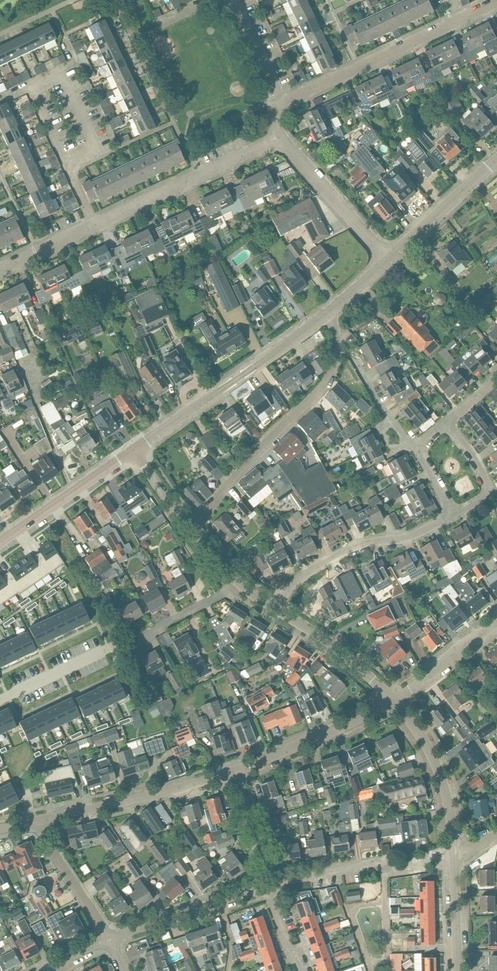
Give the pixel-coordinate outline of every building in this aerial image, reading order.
[(171,2),(175,10),(180,7),(176,0),(171,2)] [(293,14),(309,7),(305,0),(292,0),(282,5),(288,17),(293,14)] [(353,28),(352,25),(344,29),(352,48),(360,44),(361,46),(435,12),(431,2),(433,1),(432,0),(412,0),(353,28)] [(261,9),(263,14),(270,10),(268,5),(261,9)] [(314,19),(309,7),(293,14),(299,26),(314,19)] [(152,12),(156,19),(161,16),(157,9),(152,12)] [(273,15),(270,10),(263,14),(266,19),(273,15)] [(101,18),(100,15),(89,20),(90,23),(91,24),(102,19),(101,18)] [(320,31),(314,19),(299,26),(305,38),(320,31)] [(89,28),(95,40),(110,33),(104,20),(89,28)] [(48,24),(36,30),(43,45),(56,39),(48,24)] [(282,24),(271,29),(274,38),(286,32),(282,24)] [(476,30),(486,50),(495,46),(496,50),(496,35),(495,36),(489,24),(476,30)] [(24,36),(31,51),(43,45),(36,30),(24,36)] [(486,50),(476,30),(463,36),(469,49),(464,51),(470,63),(479,58),(477,54),(486,50)] [(320,31),(305,38),(310,50),(326,43),(320,31)] [(290,41),(286,32),(274,38),(278,46),(290,41)] [(95,40),(100,52),(116,44),(110,33),(95,40)] [(24,36),(12,41),(20,57),(31,51),(24,36)] [(8,62),(20,57),(12,41),(0,47),(8,62)] [(71,45),(74,50),(81,46),(79,41),(71,45)] [(454,41),(440,47),(450,67),(459,63),(461,67),(470,63),(464,51),(459,53),(454,41)] [(331,54),(326,43),(310,50),(306,52),(312,64),(316,62),(331,54)] [(100,52),(106,64),(121,56),(116,44),(100,52)] [(81,46),(74,50),(76,55),(83,51),(81,46)] [(286,61),(293,58),(299,55),(295,47),(282,53),(286,61)] [(450,67),(440,47),(428,53),(434,67),(429,70),(435,81),(444,77),(441,71),(450,67)] [(331,54),(316,62),(322,74),(337,67),(331,54)] [(63,55),(51,60),(54,68),(66,62),(63,55)] [(106,64),(112,76),(127,68),(121,56),(106,64)] [(295,63),(293,58),(286,61),(288,66),(295,63)] [(419,60),(406,66),(415,86),(424,82),(426,86),(435,81),(429,70),(424,72),(419,60)] [(44,64),(39,66),(42,73),(47,71),(44,64)] [(90,65),(83,69),(85,74),(92,70),(90,65)] [(37,76),(42,73),(39,66),(34,69),(37,76)] [(399,84),(394,87),(399,98),(408,94),(407,90),(415,86),(406,66),(393,72),(399,84)] [(112,76),(117,88),(133,80),(127,68),(112,76)] [(92,70),(85,74),(88,79),(95,75),(92,70)] [(20,75),(15,77),(18,85),(23,82),(20,75)] [(6,89),(7,90),(18,85),(15,77),(3,83),(6,89)] [(302,77),(295,80),(297,86),(305,82),(302,77)] [(390,103),(399,98),(394,87),(389,89),(383,77),(370,83),(380,103),(388,99),(390,103)] [(117,88),(123,99),(138,92),(133,80),(117,88)] [(357,104),(359,107),(363,115),(373,111),(371,107),(380,103),(370,83),(357,89),(363,101),(357,104)] [(474,88),(468,93),(478,104),(484,98),(474,88)] [(101,89),(94,93),(96,97),(104,94),(101,89)] [(353,110),(359,107),(357,104),(351,91),(345,94),(350,103),(353,110)] [(123,99),(129,111),(144,104),(138,92),(123,99)] [(96,97),(102,109),(112,105),(108,98),(106,99),(104,94),(96,97)] [(322,97),(313,101),(316,106),(324,102),(322,97)] [(488,104),(496,112),(496,113),(496,97),(495,99),(494,98),(492,98),(489,101),(488,104)] [(453,102),(446,106),(456,122),(462,117),(453,102)] [(12,116),(7,103),(0,107),(0,121),(12,116)] [(305,116),(311,129),(331,120),(327,111),(330,109),(327,103),(316,108),(318,111),(305,116)] [(128,121),(130,125),(150,116),(144,104),(129,111),(132,119),(128,121)] [(25,120),(36,115),(32,106),(25,110),(21,112),(25,120)] [(472,113),(464,121),(471,129),(473,127),(484,138),(495,127),(488,120),(480,111),(474,116),(472,113)] [(113,113),(105,116),(108,121),(115,118),(113,113)] [(18,128),(12,116),(0,121),(0,129),(3,135),(18,128)] [(112,130),(123,125),(119,116),(115,118),(108,121),(112,130)] [(155,128),(150,116),(130,125),(133,130),(136,128),(140,136),(155,128)] [(344,136),(340,127),(336,128),(331,120),(311,129),(317,142),(330,136),(337,152),(345,146),(340,140),(344,136)] [(37,133),(43,130),(39,123),(38,123),(35,129),(37,133)] [(21,126),(18,128),(3,135),(8,147),(23,140),(26,138),(21,126)] [(437,148),(441,153),(448,161),(461,151),(458,147),(462,144),(458,139),(460,138),(450,126),(443,132),(444,132),(433,142),(424,131),(417,137),(431,153),(437,148)] [(373,129),(360,140),(363,145),(367,149),(368,149),(381,138),(378,134),(377,134),(373,129)] [(39,139),(46,136),(43,130),(37,133),(37,134),(36,134),(39,139)] [(119,146),(130,140),(128,135),(117,140),(119,146)] [(29,152),(23,140),(8,147),(14,159),(29,152)] [(429,158),(425,154),(426,153),(415,141),(406,148),(421,165),(419,167),(422,171),(429,178),(439,169),(433,162),(430,158),(429,158)] [(115,172),(103,178),(91,183),(90,181),(82,185),(87,197),(90,203),(94,202),(98,200),(99,202),(111,196),(124,191),(136,185),(148,179),(160,173),(172,167),(184,162),(180,152),(183,151),(178,142),(163,149),(151,155),(139,161),(127,166),(115,172)] [(359,148),(352,154),(362,165),(366,170),(371,176),(376,183),(383,178),(388,173),(386,170),(368,149),(367,149),(363,145),(359,148)] [(19,171),(34,164),(29,152),(14,159),(19,171)] [(60,167),(54,154),(47,157),(53,170),(60,167)] [(405,155),(399,160),(407,170),(413,164),(405,155)] [(40,176),(34,164),(19,171),(24,183),(40,176)] [(352,174),(356,179),(364,172),(359,167),(352,174)] [(290,168),(284,171),(287,177),(293,174),(290,168)] [(410,195),(415,190),(408,182),(410,180),(402,170),(396,175),(400,180),(391,187),(396,193),(403,201),(405,203),(412,198),(410,195)] [(253,177),(263,197),(272,193),(273,197),(285,192),(280,180),(272,183),(266,171),(253,177)] [(364,172),(356,179),(351,183),(357,189),(369,178),(364,172)] [(40,176),(24,183),(30,195),(45,188),(40,176)] [(246,195),(239,199),(245,210),(256,205),(254,201),(263,197),(253,177),(240,183),(246,195)] [(61,187),(68,184),(66,178),(58,181),(61,187)] [(51,200),(45,188),(30,195),(35,207),(51,200)] [(226,189),(213,195),(223,216),(231,212),(233,216),(245,210),(239,199),(232,202),(226,189)] [(77,203),(71,190),(60,195),(64,203),(68,201),(70,206),(77,203)] [(375,198),(370,202),(369,203),(368,205),(369,206),(378,218),(381,215),(385,220),(386,219),(388,221),(393,217),(391,215),(396,212),(381,194),(375,198)] [(223,216),(213,195),(200,201),(207,216),(200,220),(205,231),(217,226),(214,220),(223,216)] [(271,218),(280,236),(280,237),(304,225),(319,217),(310,199),(271,218)] [(51,200),(35,207),(41,219),(56,212),(51,200)] [(77,203),(70,206),(72,211),(80,207),(77,203)] [(188,212),(175,218),(184,237),(193,233),(194,236),(205,231),(200,220),(193,223),(188,212)] [(329,236),(319,217),(304,225),(313,244),(329,236)] [(11,244),(23,238),(19,229),(21,228),(17,218),(2,226),(0,226),(0,249),(11,244)] [(167,235),(160,238),(165,250),(176,245),(175,241),(184,237),(175,218),(161,224),(167,235)] [(165,250),(160,238),(153,242),(147,231),(134,237),(143,256),(152,252),(154,255),(165,250)] [(143,256),(134,237),(121,243),(126,254),(119,258),(124,269),(136,264),(134,260),(143,256)] [(452,271),(462,263),(465,267),(472,261),(463,250),(462,251),(454,241),(444,249),(443,248),(439,251),(440,253),(438,254),(452,271)] [(293,242),(287,247),(296,259),(302,254),(299,250),(294,243),(293,242)] [(92,252),(101,272),(110,268),(113,274),(124,269),(119,258),(112,261),(105,246),(92,252)] [(319,246),(306,256),(320,274),(333,264),(319,246)] [(77,273),(82,285),(93,279),(92,276),(101,272),(92,252),(78,259),(84,270),(77,273)] [(262,259),(264,264),(265,265),(271,277),(279,273),(272,260),(271,261),(269,256),(262,259)] [(218,262),(206,268),(226,311),(238,306),(218,262)] [(293,294),(295,296),(306,287),(305,285),(301,279),(306,275),(298,264),(293,268),(292,268),(285,273),(286,273),(280,278),(292,295),(293,294)] [(264,266),(256,272),(265,282),(270,278),(271,277),(265,265),(264,266)] [(64,266),(51,272),(60,291),(69,287),(70,290),(82,285),(77,273),(69,277),(64,266)] [(446,270),(440,275),(448,287),(455,282),(446,270)] [(51,295),(60,291),(51,272),(38,278),(43,289),(35,293),(40,304),(52,299),(51,295)] [(236,294),(241,305),(249,301),(244,290),(240,283),(233,287),(236,294)] [(23,285),(10,291),(17,306),(24,303),(27,309),(33,306),(30,300),(30,299),(27,294),(23,285)] [(275,305),(279,302),(267,286),(251,299),(256,305),(255,306),(257,309),(263,317),(276,307),(275,305)] [(487,295),(490,298),(496,292),(496,288),(496,287),(487,295)] [(147,326),(169,316),(156,288),(134,298),(147,326)] [(10,291),(0,296),(0,305),(1,306),(4,313),(4,312),(7,319),(14,316),(10,309),(17,306),(10,291)] [(487,295),(478,303),(481,306),(490,298),(487,295)] [(470,296),(460,304),(465,310),(474,302),(470,296)] [(41,325),(48,321),(42,308),(35,312),(41,325)] [(401,331),(408,338),(421,353),(423,351),(429,357),(440,346),(428,334),(430,333),(414,315),(407,308),(395,319),(404,329),(401,331)] [(84,322),(94,318),(91,313),(82,317),(84,322)] [(243,340),(236,328),(220,337),(210,319),(199,325),(212,346),(211,347),(212,350),(213,349),(218,357),(225,353),(224,351),(243,340)] [(393,322),(387,327),(396,337),(402,332),(393,322)] [(15,323),(11,325),(11,324),(3,327),(8,340),(17,359),(28,355),(15,323)] [(99,323),(89,327),(92,333),(94,332),(99,330),(101,330),(99,323)] [(465,329),(457,335),(461,340),(469,334),(476,328),(473,323),(472,323),(465,329)] [(5,335),(1,325),(0,326),(0,343),(3,350),(10,347),(5,335)] [(148,358),(156,355),(142,325),(134,328),(148,358)] [(74,328),(64,333),(68,342),(78,337),(74,328)] [(350,347),(351,346),(358,340),(352,334),(344,341),(350,347)] [(481,348),(473,355),(486,370),(489,367),(490,369),(490,368),(487,365),(493,360),(487,354),(492,350),(483,339),(478,344),(481,348)] [(375,340),(370,343),(361,348),(364,354),(360,356),(361,357),(362,356),(364,360),(381,350),(375,340)] [(3,350),(0,351),(0,354),(3,362),(15,358),(10,347),(3,350)] [(369,363),(373,369),(386,361),(387,361),(381,350),(364,360),(366,364),(365,364),(365,365),(369,363)] [(122,381),(133,376),(123,352),(111,357),(122,381)] [(387,361),(386,361),(389,366),(402,359),(399,353),(387,361)] [(482,373),(486,370),(473,355),(465,362),(459,354),(454,358),(462,368),(466,365),(474,375),(480,371),(483,375),(483,374),(482,373)] [(168,372),(170,375),(176,384),(190,375),(184,366),(183,363),(182,363),(177,355),(164,363),(169,372),(168,372)] [(319,374),(326,369),(319,358),(312,363),(319,374)] [(455,373),(449,378),(461,393),(464,390),(465,392),(465,391),(463,388),(468,383),(458,371),(462,368),(454,358),(447,364),(455,373)] [(405,364),(402,359),(389,366),(392,371),(380,378),(384,384),(379,386),(380,387),(381,386),(383,390),(406,377),(400,380),(394,370),(405,364)] [(150,363),(142,369),(138,371),(146,383),(143,385),(148,392),(153,388),(157,394),(158,393),(159,394),(161,394),(167,390),(167,388),(166,387),(168,386),(159,374),(158,375),(150,363)] [(291,375),(299,386),(312,377),(302,363),(289,373),(291,375)] [(9,373),(1,376),(7,391),(12,400),(16,398),(15,397),(28,391),(21,372),(20,373),(20,374),(16,376),(14,372),(13,370),(9,373)] [(289,373),(288,371),(275,379),(283,391),(286,389),(290,394),(299,387),(299,386),(291,375),(289,373)] [(83,374),(73,378),(77,387),(86,383),(83,374)] [(432,374),(427,378),(434,387),(439,382),(432,374)] [(395,397),(399,404),(415,393),(406,377),(383,390),(385,394),(384,394),(384,395),(388,393),(392,399),(395,397)] [(457,396),(461,393),(449,378),(439,386),(450,398),(455,394),(458,397),(457,396)] [(50,380),(41,385),(45,391),(53,385),(50,380)] [(325,397),(332,404),(338,411),(347,402),(352,407),(356,403),(337,385),(325,397)] [(5,400),(6,404),(10,407),(14,405),(12,400),(7,391),(2,393),(0,389),(0,402),(5,400)] [(264,411),(268,417),(285,405),(274,389),(264,397),(260,390),(245,400),(257,416),(264,411)] [(114,399),(124,413),(129,422),(140,414),(132,402),(134,400),(129,392),(127,390),(114,399)] [(495,390),(489,395),(496,403),(496,392),(495,390)] [(406,415),(410,420),(423,410),(416,402),(422,397),(417,391),(415,393),(399,404),(407,399),(412,405),(399,414),(399,415),(401,414),(403,417),(406,415)] [(52,402),(40,408),(49,426),(51,425),(62,443),(63,444),(64,444),(72,439),(75,444),(77,446),(73,449),(72,451),(76,457),(78,457),(82,454),(96,445),(90,437),(88,435),(83,427),(82,426),(76,431),(75,432),(72,428),(68,422),(65,424),(56,410),(68,404),(64,397),(52,403),(52,402)] [(98,428),(100,430),(105,438),(119,429),(112,419),(115,418),(108,401),(107,401),(108,402),(101,405),(103,412),(93,419),(99,427),(98,428)] [(476,409),(476,410),(462,421),(466,425),(468,423),(472,428),(489,415),(489,414),(481,404),(476,409)] [(19,414),(21,419),(23,418),(36,410),(34,406),(19,414)] [(427,407),(423,410),(410,420),(414,426),(412,428),(415,432),(420,428),(423,432),(435,423),(432,419),(430,420),(426,414),(429,410),(427,407)] [(239,420),(232,409),(219,418),(226,429),(227,429),(232,437),(245,428),(239,420)] [(36,410),(23,418),(27,425),(39,418),(36,410)] [(322,422),(319,419),(313,411),(298,425),(313,442),(327,429),(322,422)] [(472,428),(477,434),(473,437),(475,436),(477,439),(492,427),(496,423),(493,418),(492,419),(489,415),(472,428)] [(333,431),(339,440),(341,444),(352,437),(347,427),(341,431),(335,421),(329,424),(333,431)] [(260,436),(250,422),(244,426),(254,441),(260,436)] [(492,427),(477,439),(480,443),(479,444),(483,441),(487,447),(496,439),(496,423),(492,427)] [(339,440),(333,431),(327,437),(333,443),(339,440)] [(303,446),(297,440),(290,433),(273,450),(283,460),(278,464),(297,490),(306,507),(314,503),(331,494),(337,491),(320,462),(305,471),(299,459),(307,452),(302,448),(303,446)] [(357,455),(363,452),(380,443),(378,439),(379,439),(379,438),(375,440),(371,434),(364,438),(361,433),(349,440),(357,455)] [(52,450),(47,436),(36,443),(44,455),(39,459),(41,461),(33,467),(44,483),(58,474),(45,455),(52,450)] [(382,447),(380,443),(363,452),(369,463),(383,455),(379,449),(383,447),(383,446),(382,447)] [(393,474),(410,465),(408,462),(409,461),(405,454),(394,461),(392,458),(386,461),(393,474)] [(207,457),(200,463),(210,474),(216,468),(207,457)] [(244,479),(238,483),(244,491),(250,498),(251,499),(268,485),(273,492),(280,502),(289,496),(299,511),(302,509),(303,508),(299,503),(293,493),(297,490),(278,464),(272,468),(267,471),(265,470),(260,465),(256,469),(255,468),(243,478),(244,479)] [(410,465),(393,474),(399,485),(417,475),(413,468),(412,469),(410,465)] [(367,477),(376,472),(373,467),(364,472),(367,477)] [(6,477),(13,488),(15,486),(17,489),(22,497),(35,488),(30,480),(28,477),(23,470),(18,473),(17,470),(15,471),(6,477)] [(5,476),(1,479),(1,483),(0,484),(0,509),(1,511),(15,502),(9,494),(7,491),(13,488),(5,476)] [(366,486),(371,484),(367,477),(362,479),(366,486)] [(131,511),(139,505),(140,507),(149,501),(142,491),(134,479),(118,491),(123,498),(125,502),(119,506),(127,521),(134,516),(131,511)] [(213,495),(207,488),(199,480),(190,487),(189,486),(182,491),(196,508),(213,495)] [(405,493),(410,503),(425,495),(422,490),(424,488),(422,484),(423,484),(423,483),(405,493)] [(384,491),(377,495),(377,496),(379,499),(380,501),(387,497),(390,495),(398,491),(396,486),(395,484),(392,486),(384,490),(384,491)] [(390,495),(387,497),(390,502),(390,503),(401,497),(398,491),(390,495)] [(316,533),(319,538),(323,536),(330,547),(337,543),(335,541),(339,539),(338,537),(347,532),(339,517),(342,515),(331,494),(314,503),(318,509),(327,504),(334,517),(332,519),(334,523),(316,533)] [(407,505),(411,513),(416,522),(428,515),(425,509),(433,505),(431,500),(428,502),(425,495),(410,503),(407,505)] [(369,507),(363,510),(371,526),(383,520),(378,511),(384,508),(380,501),(379,499),(377,496),(367,502),(369,507)] [(120,518),(112,506),(106,498),(95,506),(104,519),(109,515),(114,522),(120,518)] [(247,516),(254,510),(244,498),(237,504),(247,516)] [(345,504),(338,508),(342,515),(349,527),(354,524),(359,533),(371,526),(363,510),(360,505),(353,509),(349,511),(345,504)] [(152,507),(157,518),(153,520),(155,525),(165,520),(156,505),(152,507)] [(98,532),(90,521),(84,513),(73,521),(87,540),(98,532)] [(223,515),(213,524),(221,533),(219,535),(226,543),(231,539),(239,532),(240,531),(225,513),(223,515)] [(273,525),(269,518),(265,520),(263,517),(256,521),(262,531),(273,525)] [(282,537),(282,538),(288,535),(286,533),(289,531),(282,519),(274,524),(282,538),(282,537)] [(451,533),(456,542),(460,549),(470,543),(473,549),(484,543),(478,532),(472,535),(466,525),(451,533)] [(139,538),(147,532),(143,526),(135,531),(139,538)] [(316,533),(315,533),(311,527),(305,530),(307,536),(291,545),(298,559),(313,551),(314,553),(317,551),(311,542),(319,538),(316,533)] [(114,556),(116,560),(125,555),(113,534),(105,539),(114,556)] [(496,541),(492,534),(485,539),(496,558),(496,542),(496,540),(496,541)] [(266,559),(262,551),(253,556),(262,571),(269,567),(273,575),(292,565),(284,550),(286,549),(281,541),(280,542),(274,545),(273,546),(272,547),(273,549),(276,554),(266,559)] [(421,549),(426,558),(430,565),(439,560),(443,566),(455,560),(449,549),(443,553),(437,541),(421,549)] [(49,542),(38,549),(40,552),(36,555),(49,574),(64,563),(49,542)] [(99,549),(84,559),(98,578),(104,588),(124,574),(119,565),(119,564),(113,568),(109,563),(99,549)] [(177,550),(164,557),(169,567),(175,564),(177,566),(184,562),(177,550)] [(398,570),(394,572),(399,580),(417,570),(419,575),(426,571),(420,560),(414,564),(407,552),(393,560),(398,570)] [(31,559),(29,555),(19,562),(34,584),(49,574),(36,555),(31,559)] [(482,556),(471,563),(475,570),(481,579),(487,575),(481,565),(485,562),(482,556)] [(365,574),(372,588),(374,587),(377,593),(392,585),(394,589),(401,585),(398,580),(399,580),(394,572),(392,568),(387,571),(381,560),(367,568),(369,571),(365,574)] [(10,571),(5,574),(19,595),(34,584),(19,562),(9,570),(10,571)] [(470,564),(465,568),(466,568),(468,572),(470,570),(472,572),(475,570),(471,563),(470,564)] [(150,580),(157,576),(151,564),(144,568),(150,580)] [(456,575),(460,572),(463,570),(460,565),(452,568),(456,575)] [(168,584),(176,597),(177,598),(179,599),(183,596),(184,594),(183,593),(190,590),(178,568),(171,572),(175,580),(168,584)] [(353,598),(354,600),(363,595),(351,572),(334,580),(345,602),(353,598)] [(468,603),(470,605),(476,613),(482,609),(483,610),(490,605),(488,604),(489,603),(481,593),(476,597),(474,594),(476,592),(468,582),(464,585),(460,578),(463,576),(460,572),(456,575),(451,579),(469,602),(468,603)] [(486,579),(496,595),(496,572),(493,574),(486,579)] [(19,595),(5,574),(1,577),(0,576),(0,598),(3,603),(18,593),(19,595)] [(164,604),(160,595),(152,582),(146,585),(150,593),(143,597),(150,611),(151,611),(151,612),(153,613),(157,610),(158,608),(157,607),(164,604)] [(329,585),(321,589),(321,590),(322,589),(328,599),(324,601),(323,602),(333,620),(331,621),(332,622),(340,617),(345,615),(348,613),(341,600),(338,602),(334,594),(329,585)] [(444,618),(454,630),(455,629),(456,631),(461,627),(460,626),(468,619),(458,607),(460,606),(455,599),(458,596),(450,585),(444,590),(448,594),(442,599),(452,612),(444,618)] [(373,622),(376,629),(404,616),(395,598),(368,611),(370,616),(369,617),(372,623),(373,622)] [(120,628),(142,616),(142,615),(147,613),(141,603),(137,606),(135,602),(120,610),(119,607),(111,611),(120,628)] [(71,608),(79,627),(90,622),(81,603),(71,608)] [(246,614),(232,606),(226,616),(222,623),(223,624),(221,625),(214,629),(225,647),(233,640),(227,629),(232,620),(242,626),(248,617),(245,615),(246,614)] [(60,613),(69,632),(79,627),(71,608),(60,613)] [(69,632),(60,613),(50,618),(59,637),(69,632)] [(39,623),(48,642),(59,637),(50,618),(39,623)] [(243,626),(233,643),(240,648),(245,640),(248,642),(254,633),(260,637),(266,627),(252,619),(247,627),(246,628),(243,626)] [(38,647),(48,642),(39,623),(29,628),(38,647)] [(416,624),(406,631),(413,640),(423,632),(416,624)] [(423,640),(433,651),(444,643),(440,638),(445,634),(439,627),(434,631),(429,625),(424,629),(429,635),(423,640)] [(397,627),(385,632),(388,639),(392,637),(393,639),(399,645),(404,641),(400,634),(399,631),(397,627)] [(28,632),(17,638),(26,656),(36,650),(28,632)] [(188,633),(173,642),(178,652),(177,653),(181,660),(185,660),(196,680),(209,672),(188,633)] [(268,643),(264,649),(269,652),(265,657),(276,664),(283,661),(277,657),(281,650),(282,651),(283,649),(288,641),(274,633),(272,636),(271,635),(266,642),(268,643)] [(26,656),(17,638),(7,643),(15,661),(26,656)] [(393,639),(379,650),(380,650),(384,656),(393,666),(406,654),(399,645),(393,639)] [(5,666),(15,661),(7,643),(0,646),(0,656),(5,666)] [(239,651),(230,644),(229,643),(226,647),(220,654),(230,662),(239,651)] [(286,664),(282,669),(292,674),(294,672),(295,669),(297,670),(298,671),(298,670),(302,664),(304,665),(304,664),(310,655),(310,654),(311,652),(306,648),(304,651),(297,647),(297,646),(286,664)] [(486,655),(496,669),(496,647),(486,655)] [(155,652),(141,660),(146,668),(148,672),(155,668),(160,677),(166,673),(163,667),(159,661),(155,652)] [(322,666),(316,660),(310,668),(316,673),(322,666)] [(229,671),(232,667),(226,663),(223,667),(229,671)] [(258,663),(246,669),(249,676),(262,670),(258,663)] [(492,684),(486,675),(480,667),(467,677),(475,687),(482,681),(487,688),(492,684)] [(235,668),(226,673),(231,684),(240,680),(235,668)] [(322,689),(328,694),(335,701),(341,695),(337,692),(344,685),(327,670),(320,678),(327,684),(322,689)] [(184,689),(174,672),(168,676),(178,693),(184,689)] [(286,681),(284,682),(288,690),(292,686),(298,680),(300,677),(294,672),(292,674),(286,681)] [(126,698),(118,679),(107,685),(116,703),(126,698)] [(292,686),(297,697),(296,697),(301,711),(307,709),(311,716),(323,710),(319,701),(317,697),(316,697),(313,689),(307,692),(305,693),(300,683),(300,684),(298,680),(292,686)] [(107,685),(96,690),(105,708),(116,703),(107,685)] [(452,705),(452,704),(456,710),(468,701),(464,696),(464,695),(457,685),(444,694),(452,705)] [(288,690),(292,699),(296,697),(297,697),(292,686),(288,690)] [(270,687),(246,700),(253,712),(269,704),(266,699),(274,694),(270,687)] [(96,690),(86,694),(95,713),(105,708),(96,690)] [(95,713),(86,694),(75,700),(84,718),(95,713)] [(70,722),(80,717),(72,698),(61,703),(70,722)] [(484,700),(477,705),(480,709),(484,715),(491,710),(487,704),(484,700)] [(222,714),(221,711),(218,702),(204,707),(209,719),(222,714)] [(61,703),(51,708),(59,727),(70,722),(61,703)] [(278,724),(279,728),(289,724),(289,726),(301,721),(294,705),(284,710),(284,709),(262,718),(267,729),(278,724)] [(443,712),(439,707),(429,715),(439,728),(441,726),(446,733),(458,724),(447,709),(443,712)] [(40,713),(49,731),(59,727),(51,708),(40,713)] [(221,711),(222,714),(227,725),(234,722),(229,708),(221,711)] [(5,732),(17,727),(8,709),(0,713),(0,721),(5,732)] [(136,727),(145,724),(141,709),(131,713),(136,727)] [(38,736),(49,731),(40,713),(30,718),(38,736)] [(462,713),(456,717),(462,727),(469,723),(462,713)] [(205,716),(197,719),(203,733),(210,730),(205,716)] [(23,731),(25,737),(28,741),(38,736),(30,718),(19,723),(23,731)] [(254,741),(255,741),(252,732),(247,721),(233,726),(241,746),(248,744),(249,745),(255,743),(254,741)] [(491,722),(477,732),(482,739),(496,729),(491,722)] [(231,740),(228,741),(223,726),(216,729),(219,736),(212,738),(217,754),(223,753),(224,755),(235,752),(231,740)] [(115,728),(104,732),(108,743),(119,739),(115,728)] [(97,747),(107,743),(104,732),(86,738),(89,745),(96,743),(97,747)] [(458,737),(461,742),(467,737),(464,732),(458,737)] [(377,743),(381,752),(384,758),(392,755),(395,762),(402,758),(392,736),(377,743)] [(148,757),(150,757),(165,752),(161,738),(144,743),(148,757)] [(460,753),(471,771),(479,766),(482,772),(495,763),(491,757),(492,756),(484,744),(483,745),(479,740),(460,753)] [(127,744),(129,751),(136,773),(150,768),(142,746),(138,747),(136,741),(127,744)] [(68,756),(69,756),(80,752),(77,742),(65,746),(68,756)] [(163,764),(169,779),(182,774),(186,772),(181,759),(192,755),(187,744),(173,750),(177,759),(163,764)] [(363,745),(348,752),(352,761),(354,765),(357,772),(372,765),(367,754),(363,745)] [(124,777),(136,773),(129,751),(116,755),(124,777)] [(337,757),(321,762),(325,775),(327,784),(332,782),(344,778),(343,776),(348,775),(342,757),(337,759),(337,757)] [(109,759),(96,764),(102,784),(116,779),(111,765),(109,759)] [(410,763),(397,768),(400,777),(414,773),(410,763)] [(88,788),(102,784),(96,764),(82,768),(85,775),(84,775),(88,788)] [(78,786),(71,765),(54,769),(60,795),(73,792),(72,788),(78,786)] [(48,797),(60,795),(54,769),(37,773),(42,795),(47,794),(48,797)] [(308,769),(295,773),(298,783),(299,788),(306,786),(308,792),(314,790),(316,789),(322,787),(321,782),(313,784),(311,779),(308,769)] [(421,776),(412,778),(379,786),(384,804),(415,796),(416,802),(427,799),(421,776)] [(479,776),(469,783),(473,789),(483,782),(479,776)] [(350,779),(354,793),(361,791),(357,777),(350,779)] [(285,806),(281,795),(278,796),(273,781),(260,785),(263,792),(256,795),(262,811),(278,805),(278,808),(285,806)] [(10,784),(0,789),(0,791),(8,807),(18,802),(10,784)] [(331,789),(324,791),(328,804),(335,802),(331,789)] [(296,795),(299,806),(307,804),(303,792),(296,795)] [(222,813),(218,798),(217,798),(216,796),(210,797),(210,800),(207,801),(209,809),(204,810),(206,818),(211,816),(213,824),(228,820),(226,812),(222,813)] [(495,806),(496,814),(496,802),(495,798),(474,802),(474,799),(469,800),(471,810),(475,809),(477,818),(482,817),(482,818),(484,818),(484,817),(489,816),(488,807),(495,806)] [(201,819),(199,813),(197,803),(185,807),(180,809),(182,818),(188,816),(192,830),(198,828),(196,821),(201,819)] [(351,820),(351,819),(359,818),(356,803),(348,805),(349,807),(351,820)] [(151,806),(141,813),(147,821),(156,834),(166,827),(165,826),(170,822),(172,821),(169,816),(167,813),(161,804),(153,809),(151,806)] [(344,820),(345,825),(352,824),(351,819),(351,820),(349,807),(341,808),(343,820),(344,820)] [(287,814),(280,816),(283,825),(290,823),(289,819),(287,814)] [(394,818),(378,820),(379,829),(380,838),(394,836),(395,844),(403,843),(413,842),(413,839),(427,837),(426,833),(429,833),(428,827),(427,827),(425,828),(425,823),(424,820),(415,822),(403,823),(395,824),(394,818)] [(123,841),(131,851),(134,849),(135,850),(148,840),(133,819),(119,829),(127,839),(123,841)] [(298,822),(300,834),(308,834),(306,822),(298,822)] [(94,823),(68,829),(71,843),(72,849),(81,847),(80,841),(97,837),(94,823)] [(331,837),(331,843),(333,853),(349,851),(347,837),(354,836),(352,824),(345,825),(338,825),(340,836),(331,837)] [(358,834),(359,839),(360,849),(376,847),(374,832),(373,832),(372,824),(365,825),(366,833),(358,834)] [(107,848),(116,842),(108,830),(99,836),(107,848)] [(220,830),(212,833),(215,841),(223,838),(220,830)] [(325,854),(321,831),(314,833),(315,841),(307,842),(309,857),(325,854)] [(179,838),(183,844),(187,849),(194,844),(186,833),(179,838)] [(205,836),(208,844),(214,842),(211,834),(205,836)] [(231,835),(216,841),(220,848),(234,842),(231,835)] [(282,849),(284,860),(291,859),(292,861),(298,860),(298,858),(299,858),(297,844),(290,845),(289,838),(276,840),(277,850),(282,849)] [(167,857),(155,841),(149,846),(161,862),(167,857)] [(8,872),(22,865),(30,882),(45,875),(30,842),(15,849),(17,852),(2,859),(0,860),(0,867),(1,870),(6,868),(8,872)] [(119,854),(126,849),(121,842),(114,847),(119,854)] [(199,848),(186,857),(190,862),(191,863),(197,858),(204,857),(205,857),(199,848)] [(231,853),(224,857),(228,863),(221,867),(230,880),(243,871),(231,853)] [(195,877),(203,889),(216,880),(209,869),(212,867),(206,858),(197,865),(202,872),(195,877)] [(182,859),(175,865),(182,875),(189,870),(182,859)] [(135,878),(142,873),(133,860),(126,865),(135,878)] [(157,872),(168,884),(162,890),(171,900),(183,890),(178,884),(183,879),(170,863),(157,872)] [(481,870),(481,887),(491,886),(496,886),(496,871),(494,871),(494,870),(481,870)] [(93,884),(98,891),(111,882),(107,875),(93,884)] [(129,895),(139,909),(152,900),(139,881),(133,885),(136,890),(129,895)] [(420,894),(433,894),(433,881),(420,882),(420,881),(406,881),(406,895),(420,894)] [(52,912),(44,899),(46,898),(48,891),(44,886),(38,884),(33,888),(32,894),(34,899),(32,900),(43,918),(52,912)] [(120,896),(116,890),(114,886),(107,891),(114,901),(107,905),(115,916),(128,907),(121,896),(120,896)] [(301,920),(314,915),(309,901),(313,899),(310,891),(296,893),(299,903),(295,904),(301,920)] [(342,905),(337,892),(331,895),(335,907),(342,905)] [(360,899),(359,892),(345,894),(346,901),(360,899)] [(420,911),(433,911),(433,894),(420,894),(420,911)] [(481,896),(482,913),(495,912),(496,912),(496,905),(495,905),(495,896),(481,896)] [(342,906),(329,910),(327,911),(330,918),(344,913),(342,906)] [(21,911),(12,916),(15,921),(24,917),(21,911)] [(65,919),(60,911),(46,919),(52,931),(59,927),(65,938),(66,938),(69,939),(73,936),(74,934),(83,929),(75,914),(65,919)] [(433,911),(420,911),(420,928),(434,928),(433,911)] [(31,922),(40,919),(38,912),(28,915),(31,922)] [(319,930),(314,915),(301,920),(306,935),(319,930)] [(254,936),(267,932),(262,916),(249,921),(254,936)] [(25,938),(16,943),(25,960),(38,953),(35,946),(38,945),(24,919),(17,923),(25,938)] [(340,927),(339,923),(337,919),(330,922),(333,930),(340,927)] [(33,925),(38,936),(48,932),(43,920),(33,925)] [(333,930),(330,922),(323,924),(326,932),(333,930)] [(208,952),(209,956),(217,953),(212,941),(220,938),(216,926),(201,931),(208,952)] [(434,928),(420,928),(421,945),(434,945),(434,928)] [(319,930),(306,935),(311,950),(324,945),(319,930)] [(208,952),(201,931),(185,936),(190,948),(198,945),(203,958),(209,956),(208,952)] [(239,933),(241,940),(248,938),(246,931),(239,933)] [(259,951),(272,946),(267,932),(254,936),(259,951)] [(2,970),(3,970),(19,963),(12,950),(17,947),(12,936),(2,941),(5,946),(3,947),(4,949),(0,951),(0,967),(2,970)] [(183,945),(182,945),(180,938),(172,941),(174,948),(183,945)] [(167,967),(161,948),(160,944),(149,948),(150,951),(145,953),(147,957),(146,957),(148,965),(146,966),(148,970),(154,970),(167,967)] [(231,946),(232,960),(240,958),(238,954),(242,953),(238,944),(231,946)] [(329,960),(324,945),(311,950),(317,964),(329,960)] [(265,966),(277,961),(272,946),(259,951),(265,966)] [(252,949),(245,952),(248,958),(255,956),(252,949)] [(341,952),(344,959),(351,956),(348,949),(341,952)] [(238,954),(240,958),(241,961),(248,958),(245,952),(242,953),(238,954)] [(344,959),(341,952),(334,954),(337,961),(344,959)] [(422,970),(435,970),(435,958),(421,958),(422,970)] [(182,963),(186,970),(196,970),(192,964),(191,964),(189,959),(182,963)] [(317,964),(319,970),(333,970),(329,960),(317,964)] [(277,961),(265,966),(266,970),(281,970),(277,961)] [(211,962),(205,965),(207,970),(209,969),(213,967),(211,962)]
